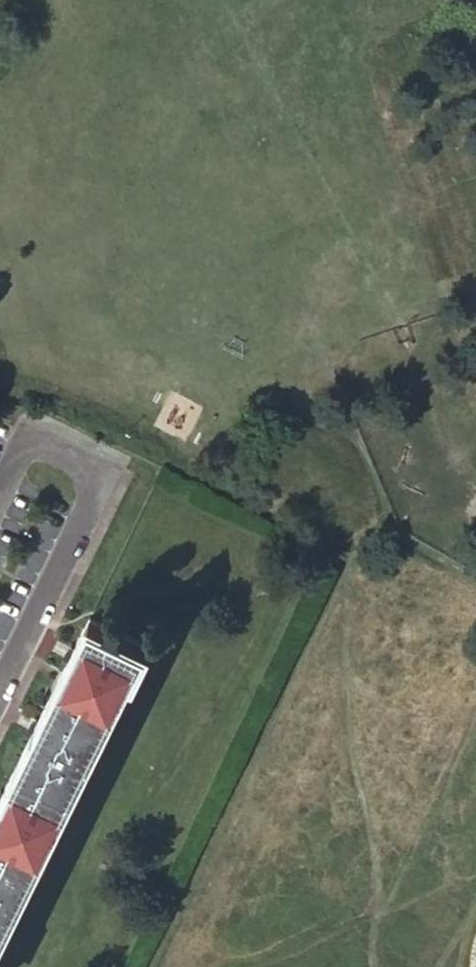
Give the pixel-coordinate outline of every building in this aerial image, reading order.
[(91,617),(0,802),(0,941),(147,644),(91,617)]
